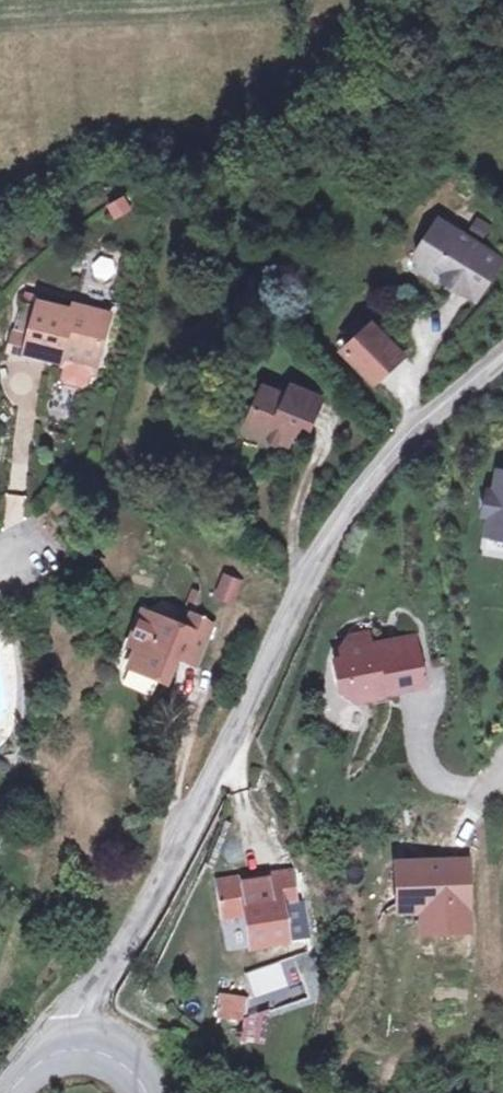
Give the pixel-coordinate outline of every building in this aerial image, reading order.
[(124,195),(106,205),(114,220),(132,209),(124,195)] [(499,287),(502,281),(502,245),(458,216),(436,250),(439,266),(456,276),(460,275),(471,281),(476,274),(499,287)] [(494,295),(499,287),(476,274),(471,281),(494,295)] [(43,300),(29,296),(26,307),(40,311),(43,300)] [(78,309),(75,314),(43,306),(40,313),(28,356),(63,366),(62,370),(66,370),(63,381),(66,386),(86,391),(91,389),(93,378),(97,379),(101,368),(113,319),(78,309)] [(28,356),(40,313),(25,309),(11,355),(27,359),(28,356)] [(373,330),(348,351),(362,368),(387,347),(373,330)] [(387,347),(362,368),(375,385),(405,361),(391,344),(387,347)] [(289,453),(296,438),(300,429),(315,434),(328,404),(296,391),(290,401),(267,392),(248,435),(289,453)] [(311,444),(315,434),(300,429),(296,438),(311,444)] [(498,467),(494,489),(487,488),(483,509),(489,510),(486,529),(502,532),(502,468),(498,467)] [(226,579),(219,597),(234,605),(242,585),(226,579)] [(132,648),(138,651),(132,669),(168,685),(177,660),(198,668),(213,627),(195,620),(189,633),(144,616),(132,648)] [(333,689),(352,698),(387,692),(386,689),(419,683),(409,635),(365,643),(362,631),(345,634),(333,647),(334,655),(339,679),(333,689)] [(326,656),(333,689),(339,679),(334,655),(326,656)] [(218,907),(241,900),(250,924),(281,912),(274,888),(290,882),(276,846),(206,872),(218,907)] [(459,862),(395,864),(396,905),(419,905),(419,928),(462,927),(459,862)] [(292,956),(247,972),(261,1010),(306,994),(292,956)] [(241,996),(216,1003),(221,1018),(233,1015),(236,1022),(249,1016),(241,996)]
